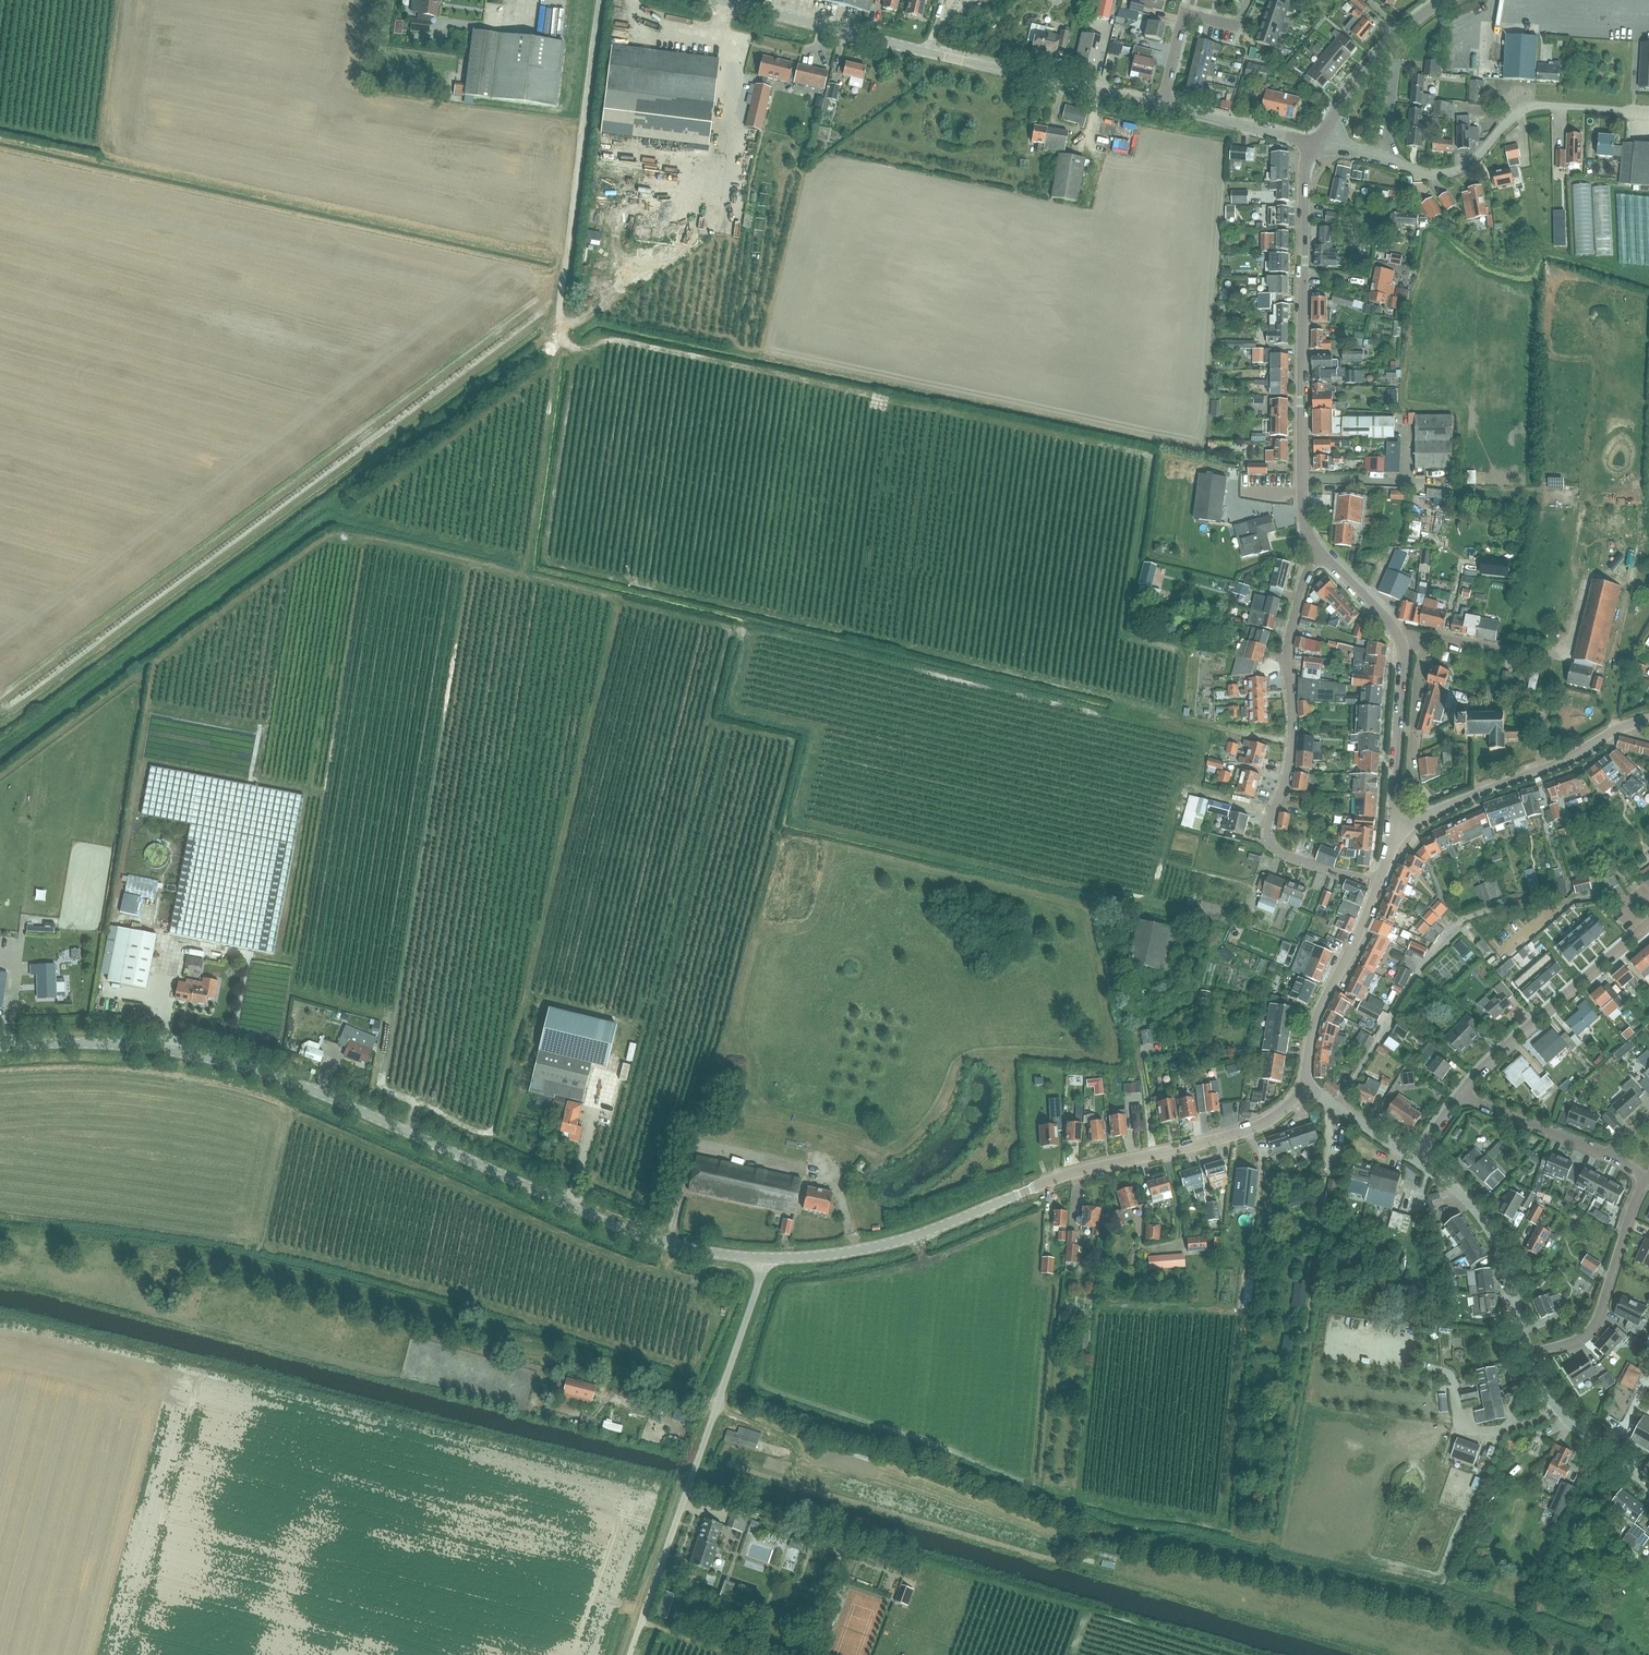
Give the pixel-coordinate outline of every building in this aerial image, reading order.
[(439,0),(414,0),(412,11),(420,12),(419,14),(420,14),(419,21),(413,20),(411,31),(429,33),(430,22),(429,22),(430,16),(437,17),(439,0)] [(870,13),(872,0),(818,0),(870,13)] [(883,8),(896,11),(899,2),(899,0),(885,0),(884,1),(885,1),(883,8)] [(906,13),(921,17),(925,0),(910,0),(906,13)] [(1096,18),(1108,21),(1113,0),(1100,0),(1096,18)] [(1138,0),(1132,0),(1129,10),(1142,13),(1144,7),(1161,11),(1164,0),(1141,0),(1141,1),(1138,0)] [(1270,1),(1295,10),(1297,5),(1291,3),(1291,0),(1270,0),(1270,1)] [(1357,10),(1352,15),(1354,17),(1345,28),(1363,43),(1375,28),(1367,22),(1369,19),(1362,14),(1368,7),(1360,0),(1352,0),(1349,3),(1357,10)] [(1295,10),(1270,1),(1267,11),(1285,18),(1287,12),(1294,14),(1295,10)] [(1139,14),(1128,11),(1126,20),(1137,22),(1139,14)] [(1284,23),(1285,18),(1267,11),(1263,21),(1288,30),(1290,25),(1284,23)] [(1288,30),(1263,21),(1260,31),(1279,38),(1280,33),(1287,35),(1288,30)] [(1148,22),(1145,37),(1160,41),(1164,26),(1148,22)] [(1027,41),(1034,42),(1032,51),(1055,56),(1058,47),(1065,48),(1069,33),(1062,31),(1060,37),(1052,35),(1053,28),(1031,23),(1027,41)] [(1277,44),(1279,38),(1260,31),(1256,42),(1275,49),(1275,48),(1281,50),(1283,46),(1277,44)] [(473,32),(465,96),(557,108),(565,43),(473,32)] [(1102,39),(1083,35),(1077,62),(1096,66),(1102,39)] [(1341,35),(1332,45),(1349,59),(1357,49),(1341,35)] [(1538,38),(1507,36),(1505,64),(1501,64),(1500,70),(1505,71),(1504,80),(1536,82),(1538,38)] [(1200,41),(1197,54),(1213,58),(1214,51),(1219,53),(1221,46),(1200,41)] [(1119,57),(1121,45),(1114,43),(1111,55),(1119,57)] [(1320,52),(1324,48),(1319,44),(1315,48),(1320,52)] [(1640,88),(1648,89),(1648,44),(1642,44),(1640,88)] [(1349,59),(1332,45),(1324,55),(1340,69),(1349,59)] [(1134,57),(1131,72),(1139,74),(1138,77),(1151,80),(1155,62),(1148,60),(1150,50),(1134,46),(1132,56),(1134,57)] [(710,148),(721,61),(613,47),(601,134),(710,148)] [(1257,49),(1251,48),(1249,58),(1261,60),(1262,55),(1256,54),(1257,49)] [(1317,57),(1320,52),(1315,48),(1311,52),(1317,57)] [(1211,64),(1213,58),(1197,54),(1194,66),(1214,71),(1216,65),(1211,64)] [(1340,69),(1324,55),(1316,65),(1332,79),(1340,69)] [(761,131),(771,88),(765,87),(767,78),(789,83),(790,80),(795,81),(794,83),(824,90),(828,72),(798,65),(798,67),(793,66),(794,64),(763,57),(758,76),(763,77),(761,86),(756,85),(746,127),(761,131)] [(1290,71),(1298,62),(1294,59),(1286,68),(1290,71)] [(1437,77),(1438,64),(1426,63),(1425,76),(1437,77)] [(1539,66),(1538,82),(1559,83),(1560,67),(1553,66),(1554,64),(1550,63),(1550,66),(1539,66)] [(839,67),(838,74),(844,75),(864,80),(867,69),(847,64),(845,69),(839,67)] [(1269,68),(1249,64),(1246,78),(1266,82),(1269,68)] [(1332,79),(1316,65),(1307,76),(1323,90),(1332,79)] [(1213,78),(1214,71),(1194,66),(1191,79),(1206,83),(1208,77),(1213,78)] [(1414,77),(1412,104),(1434,107),(1434,96),(1424,95),(1425,78),(1414,77)] [(462,90),(462,80),(452,79),(452,89),(462,90)] [(1205,89),(1206,83),(1191,79),(1187,92),(1208,97),(1210,90),(1205,89)] [(1471,81),(1469,103),(1483,104),(1484,82),(1471,81)] [(840,86),(831,84),(828,99),(836,101),(840,86)] [(1262,110),(1280,114),(1279,116),(1296,120),(1301,99),(1267,91),(1262,110)] [(1223,101),(1221,108),(1231,110),(1233,103),(1223,101)] [(1445,119),(1447,104),(1436,103),(1434,118),(1445,119)] [(1088,112),(1065,106),(1062,120),(1084,126),(1088,112)] [(1411,110),(1408,148),(1423,149),(1425,131),(1427,131),(1428,119),(1422,118),(1423,111),(1411,110)] [(1471,117),(1458,117),(1458,128),(1459,150),(1470,150),(1470,142),(1479,142),(1479,130),(1471,130),(1471,117)] [(1439,130),(1440,120),(1433,120),(1432,129),(1439,130)] [(1032,143),(1039,144),(1037,151),(1043,152),(1044,150),(1064,154),(1068,132),(1035,126),(1032,143)] [(1444,135),(1435,134),(1433,152),(1454,154),(1453,143),(1443,141),(1444,135)] [(1568,134),(1568,152),(1565,152),(1565,151),(1558,151),(1557,168),(1567,168),(1567,164),(1582,164),(1582,135),(1568,134)] [(1623,157),(1621,185),(1648,188),(1648,146),(1625,143),(1624,147),(1614,146),(1615,138),(1600,137),(1598,157),(1613,158),(1613,156),(1623,157)] [(1509,162),(1521,159),(1518,146),(1505,149),(1509,162)] [(1247,162),(1248,149),(1232,147),(1231,160),(1247,162)] [(1289,183),(1289,154),(1272,154),(1272,183),(1271,183),(1271,184),(1275,184),(1275,183),(1289,183)] [(1084,159),(1059,155),(1051,198),(1077,202),(1084,159)] [(1339,167),(1331,201),(1343,204),(1347,205),(1350,189),(1346,189),(1349,176),(1351,177),(1352,170),(1339,167)] [(1520,178),(1518,169),(1492,175),(1495,187),(1496,187),(1496,189),(1514,185),(1513,180),(1520,178)] [(1354,171),(1353,178),(1360,179),(1361,172),(1360,172),(1354,171)] [(1289,201),(1289,183),(1275,183),(1275,184),(1271,184),(1271,191),(1278,191),(1278,201),(1289,201)] [(740,212),(745,187),(738,186),(733,211),(740,212)] [(1593,186),(1573,187),(1576,257),(1597,256),(1593,186)] [(1470,193),(1463,195),(1465,208),(1468,221),(1488,217),(1486,206),(1482,188),(1469,190),(1470,193)] [(1612,188),(1595,189),(1598,258),(1616,257),(1612,188)] [(1232,192),(1232,204),(1248,204),(1248,192),(1232,192)] [(1439,198),(1446,211),(1455,206),(1447,193),(1439,198)] [(1433,221),(1443,214),(1433,199),(1423,206),(1433,221)] [(1235,207),(1226,208),(1226,218),(1235,218),(1235,207)] [(1269,209),(1268,226),(1289,227),(1289,209),(1269,209)] [(1339,224),(1340,215),(1327,213),(1326,222),(1339,224)] [(751,216),(745,215),(743,226),(749,227),(751,216)] [(1401,215),(1391,215),(1391,230),(1401,231),(1401,225),(1418,226),(1418,222),(1418,218),(1418,216),(1401,215)] [(1447,219),(1441,226),(1447,232),(1454,225),(1447,219)] [(1566,219),(1554,220),(1554,242),(1566,242),(1566,219)] [(588,238),(597,239),(598,227),(589,226),(588,238)] [(1316,247),(1315,267),(1328,268),(1328,266),(1337,267),(1338,251),(1332,251),(1333,235),(1333,228),(1321,228),(1320,247),(1316,247)] [(1262,235),(1262,244),(1262,253),(1279,253),(1279,251),(1289,251),(1289,233),(1275,233),(1275,235),(1269,235),(1262,235)] [(1289,256),(1271,256),(1271,273),(1289,273),(1289,256)] [(1376,269),(1373,283),(1371,292),(1376,293),(1376,295),(1384,297),(1390,298),(1391,293),(1394,294),(1395,290),(1397,291),(1397,288),(1394,287),(1395,283),(1393,283),(1395,273),(1376,269)] [(1270,294),(1258,294),(1258,302),(1271,303),(1271,302),(1277,303),(1277,296),(1289,297),(1289,279),(1267,279),(1267,288),(1270,288),(1270,294)] [(1398,288),(1396,297),(1408,299),(1410,291),(1398,288)] [(1224,300),(1232,300),(1232,290),(1224,290),(1224,300)] [(1398,299),(1390,298),(1384,297),(1376,295),(1376,293),(1371,292),(1369,303),(1386,306),(1386,309),(1396,311),(1398,299)] [(1333,302),(1352,308),(1354,301),(1335,295),(1333,302)] [(1328,299),(1313,300),(1313,323),(1331,323),(1331,311),(1328,311),(1328,299)] [(1271,310),(1271,303),(1258,302),(1258,310),(1271,310)] [(1277,311),(1274,311),(1274,316),(1270,316),(1270,326),(1288,326),(1289,306),(1277,306),(1277,311)] [(1288,345),(1288,326),(1270,326),(1270,333),(1268,333),(1268,345),(1288,345)] [(1325,332),(1314,332),(1314,350),(1333,350),(1333,342),(1328,342),(1328,337),(1325,337),(1325,332)] [(1362,340),(1351,340),(1351,348),(1361,348),(1362,340)] [(1265,350),(1253,350),(1252,363),(1265,363),(1265,350)] [(1363,363),(1363,352),(1343,352),(1343,363),(1363,363)] [(1271,364),(1271,370),(1288,371),(1289,356),(1265,356),(1265,364),(1271,364)] [(1314,357),(1314,370),(1347,370),(1340,370),(1340,362),(1334,362),(1334,356),(1314,357)] [(1288,372),(1288,371),(1271,370),(1271,383),(1288,384),(1288,372)] [(1347,373),(1347,370),(1314,370),(1314,384),(1334,383),(1334,377),(1347,377),(1347,385),(1358,385),(1357,372),(1347,373)] [(1288,397),(1288,384),(1271,383),(1271,397),(1288,397)] [(1314,413),(1332,413),(1332,412),(1347,412),(1347,404),(1333,404),(1333,396),(1326,396),(1326,394),(1336,394),(1336,388),(1326,388),(1326,386),(1314,386),(1314,413)] [(1389,408),(1398,408),(1398,399),(1389,400),(1389,408)] [(1270,401),(1270,419),(1288,419),(1288,401),(1270,401)] [(1386,419),(1332,419),(1332,413),(1314,413),(1315,437),(1334,436),(1369,436),(1369,439),(1388,438),(1402,437),(1402,436),(1396,436),(1396,422),(1386,422),(1386,419)] [(1454,467),(1454,415),(1416,416),(1417,476),(1426,476),(1426,468),(1454,467)] [(1287,437),(1288,419),(1270,419),(1270,437),(1287,437)] [(1329,442),(1315,442),(1315,454),(1329,454),(1329,448),(1341,448),(1351,448),(1351,441),(1341,442),(1329,442)] [(1275,442),(1275,452),(1266,452),(1266,461),(1287,462),(1287,442),(1275,442)] [(1401,465),(1401,457),(1387,456),(1386,456),(1385,465),(1401,465)] [(1329,471),(1329,466),(1335,466),(1335,463),(1344,463),(1344,457),(1329,457),(1315,457),(1315,471),(1329,471)] [(1385,473),(1385,458),(1367,458),(1366,472),(1385,473)] [(1266,474),(1266,465),(1249,465),(1249,474),(1266,474)] [(1401,473),(1401,465),(1385,465),(1385,473),(1401,473)] [(1221,522),(1227,479),(1200,475),(1194,519),(1221,522)] [(1564,478),(1550,477),(1550,488),(1564,488),(1564,478)] [(1454,494),(1427,490),(1426,497),(1453,501),(1454,494)] [(1363,501),(1339,498),(1335,544),(1352,546),(1354,524),(1361,524),(1363,501)] [(1270,516),(1233,526),(1242,557),(1255,554),(1255,555),(1268,552),(1265,541),(1268,540),(1266,534),(1274,531),(1270,516)] [(1397,550),(1397,551),(1394,556),(1406,561),(1408,555),(1397,550)] [(1431,562),(1432,552),(1422,552),(1421,561),(1431,562)] [(1403,566),(1406,561),(1394,556),(1392,562),(1403,566)] [(1481,557),(1479,573),(1506,576),(1508,559),(1481,557)] [(1278,560),(1269,593),(1281,596),(1290,563),(1278,560)] [(1401,572),(1403,566),(1392,562),(1389,567),(1401,572)] [(1143,563),(1139,584),(1151,587),(1156,566),(1143,563)] [(1397,580),(1400,574),(1388,569),(1386,575),(1397,580)] [(1416,595),(1411,593),(1407,591),(1412,580),(1400,574),(1397,580),(1395,585),(1393,591),(1390,597),(1402,602),(1398,619),(1405,621),(1407,613),(1412,614),(1414,604),(1416,595)] [(1397,580),(1386,575),(1384,581),(1395,585),(1397,580)] [(1336,589),(1336,590),(1337,589),(1327,578),(1314,591),(1324,601),(1325,600),(1325,599),(1336,589)] [(1393,591),(1395,585),(1384,581),(1381,586),(1393,591)] [(1622,588),(1593,581),(1574,659),(1603,666),(1622,588)] [(1247,597),(1250,587),(1237,583),(1234,594),(1247,597)] [(1393,591),(1381,586),(1379,592),(1390,597),(1393,591)] [(1348,602),(1336,590),(1336,589),(1325,599),(1325,600),(1337,612),(1348,602)] [(1470,598),(1471,591),(1464,589),(1462,597),(1470,598)] [(1269,599),(1261,597),(1257,596),(1254,610),(1261,612),(1261,613),(1277,617),(1281,601),(1269,598),(1269,599)] [(1419,624),(1422,613),(1425,597),(1418,596),(1416,604),(1414,604),(1412,614),(1407,613),(1405,621),(1419,624)] [(1443,630),(1448,613),(1431,609),(1434,601),(1426,599),(1422,613),(1419,624),(1443,630)] [(1360,615),(1348,602),(1337,612),(1349,625),(1360,615)] [(1305,604),(1304,611),(1317,614),(1318,608),(1305,604)] [(1241,613),(1246,615),(1249,607),(1244,605),(1241,613)] [(1463,634),(1467,616),(1468,610),(1462,609),(1461,617),(1455,615),(1452,632),(1463,634)] [(1273,630),(1277,617),(1261,613),(1261,612),(1254,610),(1252,610),(1248,624),(1273,630)] [(1315,620),(1317,614),(1304,611),(1302,617),(1315,620)] [(1500,622),(1467,616),(1463,634),(1477,637),(1496,641),(1500,622)] [(1309,630),(1310,623),(1300,621),(1299,627),(1309,630)] [(1361,639),(1365,627),(1359,624),(1354,637),(1361,639)] [(1243,640),(1238,657),(1244,658),(1244,659),(1259,663),(1261,664),(1269,633),(1252,628),(1249,642),(1243,640)] [(1305,650),(1307,639),(1297,638),(1295,649),(1305,650)] [(1307,639),(1305,650),(1317,653),(1319,643),(1307,639)] [(1386,660),(1388,647),(1369,642),(1368,651),(1354,648),(1353,652),(1356,653),(1356,654),(1367,656),(1386,660)] [(1319,643),(1317,653),(1325,655),(1328,645),(1319,643)] [(1385,669),(1386,660),(1367,656),(1356,654),(1353,675),(1355,675),(1358,676),(1384,679),(1385,669)] [(1237,657),(1232,676),(1255,676),(1259,663),(1244,659),(1244,658),(1238,657),(1237,657)] [(1322,671),(1323,660),(1309,659),(1308,669),(1322,671)] [(1330,671),(1331,660),(1324,659),(1322,669),(1330,671)] [(1641,660),(1637,674),(1644,676),(1648,662),(1641,660)] [(1615,663),(1613,670),(1620,672),(1622,665),(1615,663)] [(1593,670),(1573,665),(1568,684),(1589,689),(1593,670)] [(1450,672),(1433,667),(1428,684),(1430,685),(1442,688),(1442,687),(1448,689),(1450,685),(1446,684),(1450,672)] [(1305,669),(1304,679),(1320,682),(1322,672),(1305,669)] [(1507,687),(1510,672),(1503,671),(1501,686),(1507,687)] [(1383,688),(1384,679),(1358,676),(1355,675),(1353,686),(1362,687),(1363,687),(1383,688)] [(1601,692),(1604,679),(1596,677),(1593,690),(1601,692)] [(1245,691),(1242,691),(1267,690),(1267,679),(1249,679),(1249,687),(1245,687),(1245,691)] [(1299,679),(1298,702),(1310,702),(1327,703),(1346,705),(1347,697),(1347,685),(1299,679)] [(1448,690),(1448,689),(1442,687),(1442,688),(1430,685),(1417,731),(1430,734),(1433,721),(1441,723),(1450,691),(1448,690)] [(1381,705),(1383,688),(1363,687),(1362,687),(1362,697),(1347,697),(1346,705),(1366,705),(1381,705)] [(1268,701),(1267,690),(1242,691),(1242,696),(1250,695),(1250,702),(1268,701)] [(1268,712),(1268,701),(1250,702),(1250,708),(1242,708),(1242,713),(1268,712)] [(1310,702),(1298,702),(1299,717),(1311,717),(1310,702)] [(1380,735),(1381,708),(1358,707),(1357,735),(1353,735),(1352,735),(1368,736),(1368,735),(1365,735),(1365,734),(1380,735)] [(1268,723),(1268,712),(1242,713),(1242,718),(1250,718),(1250,724),(1268,723)] [(1519,739),(1519,729),(1505,729),(1504,712),(1502,712),(1502,714),(1495,714),(1495,712),(1493,712),(1493,714),(1486,714),(1485,712),(1484,712),(1484,714),(1476,715),(1476,712),(1475,712),(1475,715),(1467,715),(1467,713),(1466,713),(1466,715),(1464,715),(1464,717),(1466,717),(1466,719),(1460,719),(1460,716),(1457,716),(1457,719),(1454,719),(1454,722),(1457,722),(1457,728),(1454,728),(1454,731),(1457,731),(1457,734),(1459,734),(1459,731),(1466,731),(1466,735),(1464,735),(1464,736),(1466,736),(1466,738),(1468,738),(1468,736),(1475,736),(1475,738),(1477,738),(1477,736),(1485,736),(1485,738),(1486,738),(1486,736),(1491,736),(1491,741),(1489,741),(1489,743),(1491,743),(1491,750),(1505,750),(1506,751),(1507,749),(1507,739),(1519,739)] [(1379,754),(1380,737),(1368,737),(1368,736),(1352,735),(1352,743),(1359,743),(1359,753),(1379,754)] [(1298,736),(1298,752),(1313,753),(1314,737),(1298,736)] [(1637,753),(1640,742),(1621,738),(1618,748),(1623,750),(1622,752),(1629,754),(1629,751),(1637,753)] [(1250,747),(1248,754),(1265,758),(1268,747),(1245,741),(1244,745),(1250,747)] [(1640,742),(1637,753),(1648,756),(1648,745),(1640,742)] [(1229,743),(1228,748),(1237,751),(1239,745),(1229,743)] [(1617,750),(1610,756),(1625,773),(1627,776),(1630,773),(1637,779),(1642,773),(1640,771),(1617,750)] [(1313,760),(1313,753),(1298,752),(1297,768),(1310,769),(1312,769),(1313,760)] [(1378,775),(1379,754),(1359,753),(1359,759),(1356,759),(1355,764),(1358,764),(1358,771),(1352,771),(1352,775),(1378,775)] [(1443,753),(1444,764),(1452,763),(1451,753),(1443,753)] [(1262,769),(1265,758),(1248,754),(1246,761),(1240,759),(1239,763),(1262,769)] [(1437,757),(1420,759),(1419,760),(1422,783),(1424,783),(1428,781),(1427,781),(1443,774),(1441,770),(1440,765),(1438,765),(1437,757)] [(1607,757),(1596,765),(1612,783),(1613,782),(1615,785),(1616,784),(1621,790),(1622,789),(1630,799),(1637,794),(1644,788),(1632,778),(1626,784),(1622,778),(1619,780),(1615,775),(1619,772),(1608,758),(1607,757)] [(1223,770),(1225,763),(1209,759),(1207,766),(1223,770)] [(1596,765),(1587,773),(1603,794),(1615,785),(1613,782),(1612,783),(1596,765)] [(142,815),(191,825),(170,934),(274,954),(304,796),(151,767),(142,815)] [(1242,775),(1240,782),(1257,786),(1260,776),(1238,769),(1237,774),(1242,775)] [(1592,792),(1585,774),(1584,771),(1558,781),(1564,799),(1565,801),(1568,800),(1567,798),(1571,796),(1573,800),(1592,792)] [(1307,792),(1310,776),(1296,773),(1293,789),(1307,792)] [(1377,794),(1378,775),(1352,775),(1350,775),(1350,780),(1354,780),(1354,793),(1356,794),(1377,794)] [(1228,784),(1230,779),(1221,776),(1219,782),(1228,784)] [(1568,812),(1565,801),(1564,799),(1558,781),(1546,785),(1552,802),(1553,806),(1550,807),(1552,810),(1555,821),(1562,818),(1561,815),(1568,812)] [(1254,798),(1257,786),(1240,782),(1238,789),(1234,788),(1233,792),(1254,798)] [(1541,800),(1538,788),(1522,792),(1525,804),(1528,818),(1541,815),(1539,806),(1535,807),(1534,802),(1541,800)] [(1375,818),(1377,794),(1356,794),(1353,815),(1352,814),(1351,817),(1354,817),(1375,818)] [(1523,806),(1519,794),(1505,798),(1519,835),(1521,834),(1524,832),(1526,830),(1527,827),(1527,824),(1526,821),(1526,820),(1521,806),(1523,806)] [(1182,826),(1201,831),(1209,800),(1190,795),(1182,826)] [(1519,835),(1505,798),(1485,805),(1492,828),(1514,821),(1514,823),(1518,833),(1518,835),(1519,835)] [(1208,812),(1225,817),(1223,824),(1229,826),(1228,831),(1226,837),(1243,842),(1249,817),(1230,812),(1232,807),(1210,801),(1208,812)] [(1331,809),(1330,820),(1338,821),(1338,809),(1331,809)] [(1483,810),(1474,814),(1479,824),(1482,823),(1482,824),(1488,822),(1488,820),(1483,810)] [(1548,822),(1555,821),(1552,810),(1545,812),(1548,822)] [(1290,815),(1281,813),(1278,829),(1287,831),(1290,815)] [(1466,818),(1444,828),(1453,846),(1463,841),(1464,843),(1466,842),(1475,838),(1484,834),(1483,832),(1485,831),(1482,824),(1482,823),(1479,824),(1474,814),(1466,818)] [(1374,830),(1375,818),(1354,817),(1353,826),(1350,826),(1349,828),(1374,830)] [(1514,823),(1509,825),(1512,835),(1518,833),(1514,823)] [(1371,853),(1374,830),(1349,828),(1343,828),(1343,834),(1339,834),(1339,840),(1351,841),(1351,850),(1371,853)] [(1444,828),(1433,833),(1434,836),(1442,851),(1448,848),(1454,860),(1459,857),(1453,846),(1444,828)] [(1565,829),(1559,831),(1561,842),(1567,841),(1565,829)] [(1492,833),(1484,836),(1487,842),(1494,840),(1492,833)] [(1425,847),(1421,851),(1430,858),(1442,853),(1441,852),(1442,851),(1434,836),(1429,838),(1422,841),(1425,847)] [(1335,867),(1342,849),(1337,847),(1335,851),(1322,846),(1316,860),(1335,867)] [(1370,868),(1371,854),(1371,853),(1351,850),(1348,850),(1347,858),(1359,859),(1358,866),(1370,868)] [(1501,853),(1492,856),(1494,862),(1503,859),(1501,853)] [(1621,868),(1634,861),(1629,853),(1617,860),(1621,868)] [(1260,863),(1262,857),(1250,854),(1248,859),(1260,863)] [(1421,875),(1426,863),(1418,854),(1414,858),(1408,856),(1403,867),(1408,869),(1416,872),(1421,875)] [(1648,866),(1648,861),(1648,860),(1640,866),(1642,870),(1648,866)] [(1399,865),(1394,878),(1408,884),(1412,874),(1415,875),(1416,872),(1408,869),(1403,867),(1399,865)] [(1640,873),(1644,878),(1648,874),(1648,867),(1640,873)] [(1631,885),(1636,882),(1631,872),(1626,875),(1631,885)] [(1270,876),(1264,874),(1259,888),(1265,890),(1263,894),(1280,900),(1287,881),(1270,875),(1270,876)] [(1614,876),(1604,882),(1610,891),(1620,885),(1614,876)] [(1394,878),(1388,892),(1405,898),(1407,895),(1404,894),(1408,884),(1394,878)] [(1564,878),(1557,879),(1560,897),(1567,896),(1564,878)] [(1484,884),(1491,900),(1503,895),(1497,879),(1484,884)] [(1592,890),(1588,879),(1574,883),(1576,894),(1592,890)] [(1538,880),(1528,883),(1532,900),(1542,897),(1538,880)] [(1366,899),(1369,889),(1348,881),(1344,890),(1347,891),(1345,898),(1342,897),(1341,899),(1336,897),(1334,902),(1340,904),(1342,900),(1344,901),(1361,908),(1361,907),(1365,899),(1366,899)] [(1284,893),(1282,899),(1283,902),(1289,904),(1301,908),(1308,889),(1289,882),(1284,893)] [(1324,890),(1319,905),(1326,908),(1331,893),(1324,890)] [(1404,901),(1405,898),(1388,892),(1383,905),(1397,911),(1401,900),(1404,901)] [(1516,893),(1506,896),(1509,904),(1519,901),(1516,893)] [(1274,914),(1277,904),(1262,898),(1258,908),(1274,914)] [(1356,921),(1361,908),(1344,901),(1339,913),(1338,913),(1337,916),(1340,918),(1336,927),(1341,930),(1341,929),(1350,934),(1356,921)] [(1448,909),(1439,901),(1433,909),(1441,917),(1448,909)] [(1393,920),(1397,911),(1383,905),(1378,918),(1395,924),(1396,921),(1393,920)] [(1418,905),(1415,912),(1422,914),(1425,907),(1418,905)] [(1440,919),(1431,911),(1424,918),(1433,926),(1440,919)] [(1253,917),(1250,925),(1256,927),(1259,919),(1253,917)] [(1598,923),(1593,917),(1584,925),(1597,940),(1606,932),(1602,928),(1604,927),(1599,921),(1598,923)] [(1128,963),(1170,972),(1180,930),(1137,920),(1128,963)] [(1390,933),(1392,927),(1377,921),(1371,933),(1390,941),(1395,944),(1399,937),(1390,933)] [(1422,921),(1419,925),(1427,932),(1431,928),(1422,921)] [(27,927),(27,932),(54,933),(55,924),(45,923),(44,928),(27,927)] [(1427,932),(1419,925),(1416,928),(1424,936),(1427,932)] [(1588,948),(1597,940),(1584,925),(1575,933),(1588,948)] [(146,989),(157,935),(116,927),(106,979),(121,982),(121,984),(146,989)] [(1431,928),(1425,938),(1434,943),(1440,935),(1431,928)] [(1579,955),(1588,948),(1575,933),(1566,940),(1579,955)] [(1374,974),(1390,941),(1375,935),(1359,967),(1376,975),(1374,974)] [(1470,945),(1462,938),(1456,943),(1464,951),(1470,945)] [(1570,963),(1579,955),(1566,940),(1557,948),(1570,963)] [(1485,955),(1489,951),(1481,941),(1476,946),(1485,955)] [(1306,942),(1293,972),(1302,976),(1320,983),(1333,953),(1306,942)] [(1413,942),(1409,950),(1424,956),(1427,949),(1413,942)] [(1225,946),(1219,952),(1226,959),(1232,953),(1225,946)] [(1641,954),(1648,964),(1648,947),(1641,954)] [(1523,949),(1518,953),(1524,960),(1529,955),(1523,949)] [(1550,980),(1562,970),(1548,954),(1536,964),(1550,980)] [(1641,954),(1631,962),(1641,974),(1647,969),(1648,972),(1648,964),(1641,954)] [(187,956),(186,964),(194,966),(195,958),(187,956)] [(56,964),(31,964),(31,974),(38,974),(38,999),(57,998),(57,996),(66,996),(65,980),(56,980),(56,973),(56,964)] [(1271,964),(1268,970),(1274,972),(1277,966),(1271,964)] [(1539,990),(1550,980),(1536,964),(1525,973),(1539,990)] [(1363,1001),(1376,975),(1359,967),(1355,975),(1353,974),(1351,979),(1352,980),(1346,993),(1362,1001),(1363,1001)] [(1402,968),(1394,983),(1404,988),(1412,973),(1402,968)] [(1501,968),(1496,972),(1502,979),(1507,974),(1501,968)] [(1640,985),(1625,968),(1613,978),(1622,989),(1629,983),(1635,990),(1640,985)] [(7,974),(0,973),(0,1008),(2,1009),(8,974),(7,974)] [(1528,1000),(1539,990),(1525,973),(1514,983),(1528,1000)] [(1299,978),(1290,998),(1307,1005),(1316,985),(1299,978)] [(1433,991),(1438,986),(1430,978),(1425,983),(1433,991)] [(186,980),(186,983),(178,982),(175,998),(207,1005),(208,999),(215,1000),(218,982),(203,979),(202,983),(186,980)] [(1171,979),(1158,986),(1161,991),(1174,984),(1171,979)] [(1482,1000),(1477,1004),(1483,1011),(1485,1009),(1495,1021),(1512,1005),(1508,1000),(1513,996),(1502,982),(1494,990),(1499,996),(1491,1002),(1486,997),(1482,1000)] [(1602,988),(1591,997),(1601,1009),(1608,1016),(1618,1007),(1620,1010),(1626,1004),(1619,997),(1609,985),(1604,990),(1602,988)] [(1146,991),(1148,996),(1158,992),(1156,987),(1146,991)] [(97,1003),(103,1006),(110,992),(103,989),(97,1003)] [(1201,990),(1200,998),(1209,999),(1210,992),(1201,990)] [(1334,999),(1328,1010),(1338,1015),(1344,1018),(1351,1004),(1353,1005),(1355,1000),(1347,997),(1337,992),(1334,999)] [(1625,992),(1619,997),(1626,1004),(1631,1000),(1625,992)] [(1371,997),(1368,1003),(1374,1006),(1377,1000),(1371,997)] [(1362,1001),(1358,1010),(1378,1021),(1383,1011),(1374,1006),(1368,1003),(1363,1001),(1362,1001)] [(1581,1011),(1567,1023),(1578,1037),(1598,1019),(1585,1003),(1579,1008),(1581,1011)] [(1295,1008),(1271,1004),(1264,1051),(1287,1054),(1295,1008)] [(539,1052),(592,1065),(607,1069),(617,1026),(549,1009),(539,1052)] [(1323,1021),(1320,1033),(1346,1040),(1347,1036),(1338,1034),(1339,1029),(1340,1028),(1339,1028),(1344,1018),(1338,1015),(1328,1010),(1323,1021)] [(1468,1016),(1446,1038),(1461,1053),(1469,1045),(1468,1045),(1472,1041),(1474,1043),(1479,1037),(1473,1031),(1478,1026),(1468,1016)] [(305,1021),(301,1033),(318,1038),(322,1026),(305,1021)] [(1406,1037),(1411,1031),(1400,1023),(1395,1029),(1406,1037)] [(1630,1028),(1622,1035),(1627,1040),(1634,1034),(1630,1028)] [(344,1030),(338,1044),(342,1045),(347,1047),(343,1056),(356,1061),(357,1059),(367,1063),(375,1044),(359,1037),(361,1033),(352,1029),(350,1033),(347,1032),(344,1030)] [(1153,1044),(1151,1030),(1141,1031),(1143,1045),(1153,1044)] [(1388,1031),(1380,1040),(1390,1048),(1397,1039),(1388,1031)] [(1553,1031),(1533,1048),(1548,1064),(1568,1047),(1572,1052),(1578,1047),(1566,1033),(1560,1039),(1553,1031)] [(1317,1045),(1315,1061),(1328,1065),(1328,1064),(1335,1066),(1336,1066),(1337,1060),(1338,1051),(1340,1043),(1345,1045),(1346,1040),(1320,1033),(1317,1045)] [(1366,1049),(1373,1037),(1368,1034),(1361,1046),(1366,1049)] [(1579,1047),(1583,1043),(1575,1035),(1571,1039),(1579,1047)] [(1423,1052),(1436,1062),(1429,1071),(1443,1081),(1452,1068),(1437,1057),(1441,1051),(1430,1043),(1423,1052)] [(1379,1046),(1375,1051),(1384,1056),(1387,1052),(1379,1046)] [(1236,1056),(1248,1054),(1246,1047),(1235,1049),(1236,1056)] [(322,1062),(325,1053),(309,1048),(306,1057),(322,1062)] [(1619,1050),(1614,1055),(1619,1061),(1624,1056),(1619,1050)] [(583,1102),(592,1065),(539,1052),(530,1089),(555,1095),(583,1102)] [(1261,1053),(1257,1078),(1263,1079),(1282,1082),(1286,1057),(1267,1054),(1261,1053)] [(1601,1055),(1594,1062),(1597,1065),(1604,1058),(1601,1055)] [(1643,1055),(1637,1060),(1648,1072),(1643,1075),(1646,1078),(1639,1084),(1648,1095),(1648,1062),(1643,1055)] [(1533,1091),(1532,1092),(1538,1099),(1541,1096),(1549,1090),(1554,1085),(1547,1077),(1542,1081),(1522,1058),(1503,1074),(1513,1085),(1522,1077),(1533,1091)] [(1315,1061),(1315,1078),(1327,1079),(1327,1082),(1328,1083),(1325,1088),(1335,1096),(1341,1088),(1334,1083),(1335,1066),(1328,1064),(1328,1065),(1315,1061)] [(617,1068),(612,1085),(618,1087),(623,1070),(617,1068)] [(1405,1084),(1413,1082),(1412,1073),(1404,1074),(1405,1084)] [(1102,1077),(1086,1079),(1087,1087),(1103,1085),(1102,1077)] [(1389,1088),(1392,1081),(1384,1078),(1381,1084),(1382,1085),(1389,1088)] [(1365,1088),(1360,1086),(1355,1096),(1373,1105),(1382,1085),(1369,1079),(1365,1088)] [(1627,1094),(1613,1106),(1624,1119),(1634,1110),(1635,1111),(1643,1104),(1639,1099),(1644,1094),(1631,1079),(1622,1088),(1627,1094)] [(1210,1085),(1195,1086),(1198,1114),(1218,1111),(1216,1094),(1219,1094),(1217,1082),(1209,1082),(1210,1085)] [(1265,1103),(1268,1083),(1262,1082),(1260,1093),(1254,1092),(1252,1103),(1258,1104),(1258,1102),(1265,1103)] [(1549,1090),(1541,1096),(1544,1099),(1551,1092),(1549,1090)] [(1182,1091),(1176,1092),(1181,1120),(1196,1117),(1193,1097),(1181,1099),(1181,1097),(1182,1097),(1182,1091)] [(538,1094),(535,1104),(552,1108),(554,1098),(538,1094)] [(577,1126),(583,1102),(555,1095),(554,1098),(552,1108),(566,1111),(561,1132),(570,1134),(569,1139),(578,1142),(582,1128),(577,1126)] [(1400,1095),(1387,1113),(1412,1130),(1422,1115),(1411,1108),(1413,1104),(1400,1095)] [(1173,1100),(1163,1102),(1163,1097),(1153,1099),(1154,1103),(1156,1103),(1158,1117),(1160,1116),(1161,1123),(1177,1121),(1173,1100)] [(1048,1126),(1040,1126),(1041,1147),(1043,1147),(1043,1149),(1049,1148),(1049,1147),(1058,1146),(1057,1131),(1062,1131),(1061,1114),(1062,1114),(1061,1104),(1049,1105),(1050,1125),(1048,1125),(1048,1126)] [(1067,1123),(1066,1142),(1081,1143),(1082,1105),(1076,1104),(1075,1123),(1067,1123)] [(1133,1107),(1135,1132),(1143,1131),(1141,1106),(1133,1107)] [(1575,1124),(1575,1123),(1594,1131),(1600,1117),(1574,1106),(1568,1122),(1575,1124)] [(1110,1117),(1112,1137),(1126,1135),(1125,1116),(1126,1116),(1125,1110),(1117,1111),(1118,1117),(1110,1117)] [(1613,1129),(1619,1124),(1609,1112),(1603,1118),(1613,1129)] [(1088,1122),(1090,1142),(1105,1141),(1103,1121),(1094,1121),(1093,1115),(1084,1116),(1083,1123),(1088,1122)] [(1314,1124),(1269,1139),(1274,1155),(1294,1149),(1294,1151),(1320,1143),(1314,1124)] [(1499,1143),(1489,1154),(1494,1159),(1505,1148),(1499,1143)] [(1485,1183),(1486,1182),(1493,1189),(1505,1177),(1498,1169),(1499,1169),(1486,1157),(1485,1158),(1475,1148),(1462,1162),(1485,1183)] [(1556,1177),(1563,1159),(1552,1155),(1552,1157),(1546,1155),(1540,1171),(1545,1173),(1544,1175),(1555,1179),(1556,1177)] [(696,1156),(689,1187),(688,1191),(794,1214),(801,1179),(696,1156)] [(1573,1181),(1578,1168),(1573,1166),(1574,1164),(1563,1159),(1556,1177),(1566,1181),(1567,1179),(1573,1181)] [(1204,1166),(1207,1177),(1211,1190),(1226,1185),(1224,1179),(1227,1178),(1225,1172),(1227,1171),(1223,1160),(1204,1166)] [(1352,1181),(1349,1191),(1365,1196),(1364,1199),(1368,1200),(1393,1207),(1396,1195),(1397,1195),(1402,1175),(1356,1162),(1352,1181)] [(1199,1167),(1180,1173),(1185,1193),(1193,1191),(1196,1198),(1199,1205),(1206,1203),(1204,1196),(1205,1195),(1203,1188),(1204,1188),(1202,1183),(1204,1182),(1199,1167)] [(1586,1191),(1595,1174),(1585,1169),(1584,1171),(1578,1168),(1573,1181),(1577,1184),(1576,1186),(1586,1191)] [(1253,1209),(1257,1172),(1236,1169),(1232,1201),(1246,1203),(1245,1208),(1253,1209)] [(1596,1196),(1605,1179),(1595,1174),(1586,1191),(1596,1196)] [(1147,1183),(1153,1203),(1172,1198),(1170,1192),(1171,1191),(1167,1177),(1147,1183)] [(1276,1179),(1266,1180),(1267,1188),(1276,1187),(1276,1179)] [(1606,1201),(1615,1184),(1605,1179),(1596,1196),(1606,1201)] [(1336,1184),(1331,1182),(1326,1205),(1332,1206),(1336,1184)] [(1625,1190),(1615,1184),(1606,1201),(1616,1207),(1625,1190)] [(833,1193),(808,1187),(803,1209),(828,1215),(833,1193)] [(1116,1227),(1125,1224),(1124,1222),(1132,1219),(1129,1209),(1137,1206),(1132,1187),(1117,1192),(1123,1210),(1112,1214),(1116,1227)] [(1505,1201),(1499,1212),(1512,1220),(1520,1206),(1527,1210),(1536,1195),(1529,1191),(1525,1199),(1511,1191),(1505,1201)] [(1285,1192),(1285,1201),(1314,1201),(1314,1192),(1285,1192)] [(1537,1192),(1536,1196),(1544,1199),(1543,1201),(1551,1203),(1552,1197),(1537,1192)] [(1429,1196),(1428,1202),(1433,1201),(1441,1199),(1439,1193),(1429,1196)] [(1217,1202),(1207,1203),(1209,1220),(1219,1219),(1217,1202)] [(1577,1208),(1581,1211),(1585,1206),(1580,1203),(1577,1208)] [(1528,1220),(1535,1225),(1544,1209),(1536,1205),(1528,1220)] [(1076,1219),(1076,1222),(1078,1225),(1081,1225),(1081,1226),(1093,1227),(1093,1235),(1100,1235),(1102,1220),(1099,1220),(1100,1209),(1093,1209),(1090,1207),(1087,1206),(1084,1207),(1083,1207),(1082,1218),(1079,1217),(1076,1219)] [(1323,1206),(1313,1206),(1313,1216),(1322,1217),(1323,1206)] [(1597,1218),(1600,1212),(1596,1210),(1592,1215),(1597,1218)] [(1053,1211),(1052,1227),(1058,1228),(1058,1241),(1065,1241),(1066,1212),(1053,1211)] [(1393,1212),(1388,1228),(1401,1232),(1406,1216),(1393,1212)] [(1611,1219),(1600,1212),(1597,1218),(1607,1225),(1611,1219)] [(1452,1236),(1468,1225),(1461,1215),(1445,1226),(1452,1236)] [(789,1236),(792,1222),(784,1220),(780,1234),(789,1236)] [(1160,1226),(1146,1225),(1145,1239),(1159,1240),(1160,1226)] [(1324,1225),(1322,1233),(1330,1234),(1331,1227),(1324,1225)] [(1459,1246),(1475,1235),(1468,1225),(1452,1236),(1459,1246)] [(1539,1226),(1526,1250),(1538,1256),(1551,1233),(1539,1226)] [(1068,1232),(1065,1262),(1077,1263),(1078,1245),(1075,1245),(1076,1232),(1068,1232)] [(1482,1246),(1475,1235),(1459,1246),(1465,1256),(1482,1246)] [(1205,1237),(1187,1239),(1188,1252),(1207,1250),(1205,1237)] [(1636,1261),(1648,1267),(1648,1238),(1648,1240),(1646,1239),(1636,1261)] [(1488,1257),(1482,1246),(1465,1256),(1471,1267),(1488,1257)] [(1150,1269),(1179,1267),(1178,1254),(1149,1257),(1150,1269)] [(1583,1265),(1580,1269),(1591,1276),(1594,1272),(1595,1273),(1601,1264),(1588,1255),(1582,1264),(1583,1265)] [(1053,1259),(1042,1259),(1041,1274),(1052,1275),(1053,1259)] [(1449,1280),(1455,1279),(1454,1268),(1445,1268),(1449,1280)] [(1478,1287),(1470,1288),(1471,1296),(1496,1292),(1493,1269),(1476,1271),(1478,1287)] [(1292,1306),(1305,1309),(1310,1282),(1297,1280),(1292,1306)] [(1201,1289),(1202,1296),(1211,1295),(1210,1288),(1201,1289)] [(1244,1290),(1242,1302),(1252,1303),(1253,1291),(1244,1290)] [(1557,1290),(1534,1300),(1542,1319),(1553,1314),(1550,1307),(1554,1306),(1552,1301),(1561,1298),(1557,1290)] [(1480,1306),(1468,1307),(1469,1316),(1482,1314),(1482,1315),(1498,1313),(1496,1295),(1479,1297),(1480,1306)] [(1616,1313),(1629,1320),(1626,1327),(1639,1337),(1646,1323),(1641,1320),(1646,1308),(1623,1297),(1616,1313)] [(1296,1314),(1285,1316),(1287,1324),(1298,1321),(1296,1314)] [(1610,1329),(1595,1346),(1607,1357),(1622,1340),(1625,1343),(1629,1338),(1618,1328),(1614,1332),(1610,1329)] [(1078,1331),(1076,1349),(1088,1350),(1089,1332),(1078,1331)] [(1282,1345),(1289,1347),(1291,1336),(1284,1335),(1282,1345)] [(1577,1361),(1564,1369),(1575,1386),(1588,1378),(1589,1379),(1597,1373),(1585,1354),(1576,1360),(1577,1361)] [(1630,1364),(1621,1384),(1634,1390),(1643,1371),(1639,1369),(1630,1364)] [(1501,1389),(1497,1369),(1479,1372),(1486,1411),(1477,1413),(1479,1424),(1507,1419),(1503,1397),(1503,1398),(1501,1389)] [(1606,1390),(1615,1384),(1609,1374),(1600,1379),(1606,1390)] [(597,1386),(567,1378),(563,1393),(593,1401),(597,1386)] [(1477,1389),(1461,1392),(1462,1400),(1479,1396),(1477,1389)] [(1632,1440),(1648,1450),(1648,1418),(1645,1416),(1632,1440)] [(755,1450),(758,1440),(727,1430),(724,1441),(755,1450)] [(671,1432),(669,1437),(677,1441),(679,1435),(671,1432)] [(1458,1437),(1453,1455),(1474,1463),(1481,1445),(1458,1437)] [(1549,1470),(1546,1477),(1558,1483),(1561,1476),(1565,1478),(1571,1468),(1566,1466),(1573,1452),(1562,1447),(1556,1444),(1551,1454),(1556,1457),(1554,1460),(1549,1470)] [(1562,1482),(1550,1512),(1556,1514),(1551,1524),(1557,1527),(1561,1517),(1562,1517),(1575,1488),(1562,1482)] [(1611,1505),(1635,1524),(1647,1508),(1633,1498),(1622,1490),(1611,1505)] [(744,1515),(733,1511),(728,1527),(739,1530),(744,1515)] [(716,1544),(723,1524),(706,1518),(699,1539),(691,1564),(709,1570),(718,1545),(716,1544)] [(1635,1524),(1625,1537),(1631,1541),(1633,1539),(1638,1543),(1633,1548),(1639,1552),(1648,1539),(1648,1537),(1644,1534),(1646,1532),(1635,1524)] [(792,1538),(790,1546),(802,1550),(804,1542),(792,1538)] [(1113,1564),(1115,1556),(1101,1554),(1100,1561),(1113,1564)] [(906,1604),(912,1589),(902,1585),(896,1601),(906,1604)]
